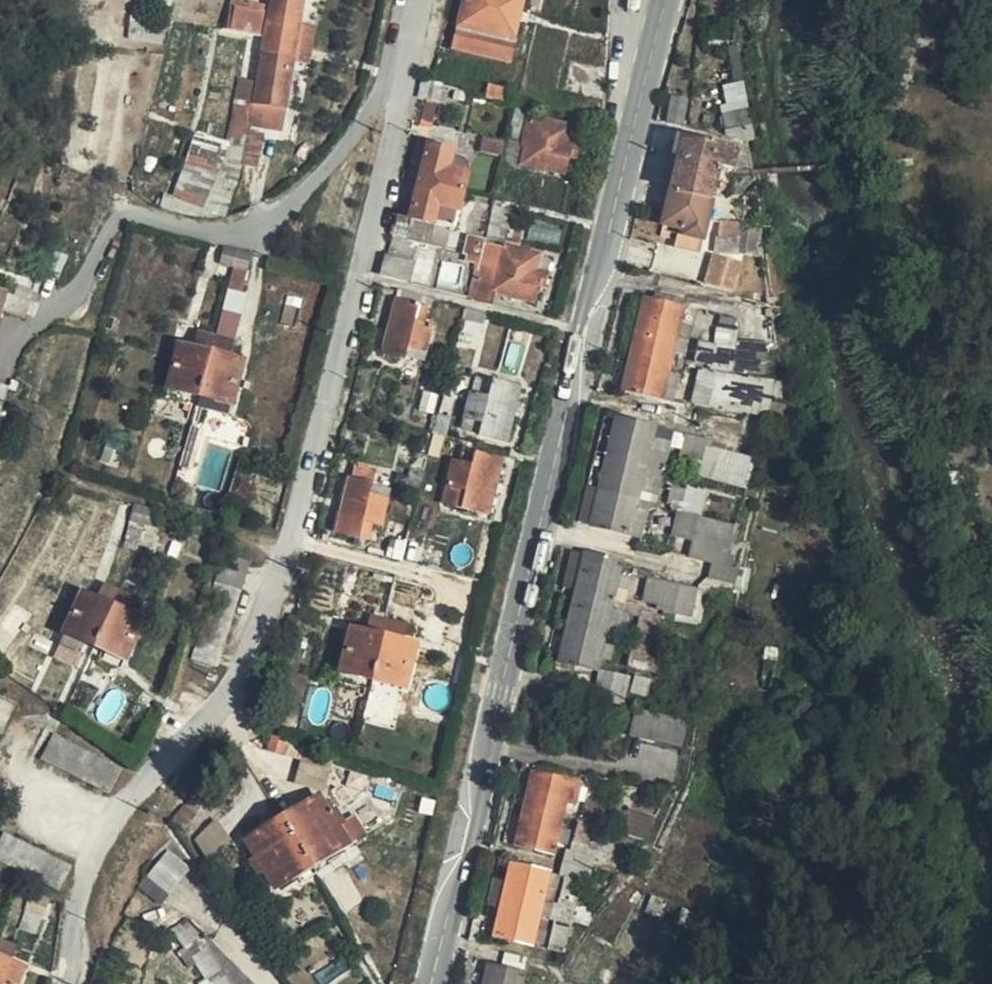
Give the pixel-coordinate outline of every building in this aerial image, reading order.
[(130,34),(164,40),(169,13),(135,7),(130,34)] [(519,47),(463,34),(442,115),(498,129),(519,47)] [(254,74),(232,168),(256,173),(278,78),(254,74)] [(730,137),(754,132),(745,80),(721,84),(730,137)] [(521,168),(572,171),(575,138),(561,137),(562,118),(525,115),(521,168)] [(256,173),(232,168),(225,197),(249,202),(256,173)] [(561,182),(518,174),(511,212),(554,221),(561,182)] [(654,240),(693,246),(700,219),(709,219),(712,204),(665,193),(654,240)] [(404,208),(381,301),(395,306),(399,292),(418,218),(420,212),(404,208)] [(441,224),(418,218),(399,292),(443,301),(457,243),(436,239),(441,224)] [(717,250),(736,253),(740,221),(721,219),(717,250)] [(485,252),(497,256),(492,272),(481,269),(473,306),(490,310),(493,300),(530,310),(535,292),(531,290),(537,262),(494,251),(497,236),(490,234),(485,252)] [(684,285),(693,246),(654,240),(647,271),(663,274),(668,276),(667,282),(684,285)] [(46,276),(59,280),(67,255),(54,251),(46,276)] [(245,275),(249,259),(222,252),(218,267),(245,275)] [(485,252),(481,269),(492,272),(497,256),(485,252)] [(531,290),(535,292),(541,294),(548,266),(537,262),(531,290)] [(731,297),(731,270),(719,270),(704,265),(701,274),(699,280),(717,282),(715,296),(731,297)] [(681,298),(684,285),(667,282),(668,276),(663,274),(659,294),(681,298)] [(709,296),(715,296),(717,282),(699,280),(697,293),(709,296)] [(21,288),(18,298),(33,303),(36,293),(21,288)] [(33,303),(18,298),(0,292),(0,326),(5,313),(28,320),(33,303)] [(671,309),(673,301),(656,297),(654,305),(643,304),(622,392),(670,404),(675,377),(665,375),(670,354),(681,356),(687,330),(685,330),(676,327),(679,312),(671,309)] [(687,330),(713,334),(719,306),(693,299),(685,330),(687,330)] [(391,355),(411,359),(421,318),(379,307),(373,329),(396,335),(391,355)] [(719,321),(712,349),(697,347),(694,366),(713,372),(712,376),(758,387),(761,356),(728,348),(733,325),(719,321)] [(368,349),(391,355),(396,335),(373,329),(368,349)] [(200,399),(231,408),(242,366),(227,362),(231,345),(199,337),(195,355),(178,351),(168,391),(200,399)] [(475,381),(471,401),(478,403),(483,384),(475,381)] [(479,438),(499,443),(511,391),(483,384),(478,403),(471,401),(465,424),(481,428),(479,438)] [(777,410),(776,398),(717,384),(716,390),(695,384),(687,412),(702,416),(703,413),(721,417),(722,409),(739,414),(737,422),(762,429),(765,418),(774,420),(777,410)] [(5,410),(12,390),(0,386),(0,408),(5,410)] [(165,404),(197,413),(200,399),(168,391),(165,404)] [(511,391),(499,443),(505,445),(518,393),(511,391)] [(200,399),(197,413),(228,421),(231,408),(200,399)] [(722,409),(721,417),(737,422),(739,414),(722,409)] [(591,529),(639,540),(645,512),(634,508),(638,489),(650,491),(653,481),(658,481),(661,468),(656,466),(659,453),(648,450),(652,432),(615,423),(591,529)] [(702,452),(709,454),(709,447),(683,440),(677,460),(698,466),(702,452)] [(751,463),(709,454),(702,452),(698,466),(694,482),(745,494),(751,463)] [(443,506),(481,516),(493,463),(474,457),(470,472),(454,467),(443,506)] [(493,463),(481,516),(487,518),(500,465),(493,463)] [(332,533),(338,535),(351,482),(346,480),(332,533)] [(359,540),(375,544),(388,493),(351,482),(338,535),(359,540)] [(684,499),(679,521),(695,526),(702,496),(685,493),(684,499)] [(670,519),(679,521),(684,499),(668,495),(665,512),(670,513),(670,519)] [(157,531),(161,516),(136,509),(131,524),(157,531)] [(672,546),(693,551),(700,526),(695,526),(679,521),(672,546)] [(693,551),(689,566),(708,570),(724,574),(734,535),(700,526),(693,551)] [(359,540),(356,554),(372,559),(375,544),(359,540)] [(252,550),(248,564),(260,567),(265,554),(252,550)] [(618,575),(619,566),(583,557),(558,665),(594,673),(596,665),(607,667),(610,653),(600,649),(603,637),(621,642),(623,628),(618,626),(619,617),(637,621),(627,669),(657,677),(662,655),(651,653),(658,619),(640,614),(641,609),(612,601),(614,590),(626,592),(630,578),(618,575)] [(224,559),(217,583),(243,590),(250,566),(224,559)] [(375,573),(378,563),(364,560),(361,571),(375,573)] [(413,584),(416,572),(403,568),(400,580),(413,584)] [(731,592),(734,578),(724,574),(708,570),(705,585),(731,592)] [(654,611),(688,619),(695,595),(647,582),(641,605),(654,608),(654,611)] [(243,590),(217,583),(215,589),(194,662),(221,670),(243,590)] [(725,608),(731,592),(705,585),(700,602),(725,608)] [(97,651),(125,664),(142,626),(128,619),(135,603),(105,590),(98,605),(82,599),(66,636),(97,651)] [(373,680),(406,688),(417,645),(402,642),(406,627),(373,619),(369,634),(352,630),(342,672),(373,680)] [(61,648),(92,661),(97,651),(66,636),(61,648)] [(97,651),(92,661),(120,674),(125,664),(97,651)] [(599,668),(596,696),(627,700),(630,672),(599,668)] [(340,682),(371,689),(373,680),(342,672),(340,682)] [(404,698),(406,688),(373,680),(371,689),(404,698)] [(677,747),(684,721),(636,709),(629,735),(677,747)] [(106,791),(118,766),(54,735),(41,760),(106,791)] [(282,755),(286,742),(272,738),(269,751),(282,755)] [(286,742),(282,755),(303,762),(307,749),(286,742)] [(303,762),(297,784),(322,794),(327,764),(307,749),(303,762)] [(574,807),(577,786),(532,774),(515,847),(550,857),(554,843),(565,845),(568,832),(556,828),(562,804),(574,807)] [(328,816),(316,798),(243,842),(255,859),(251,862),(260,875),(262,873),(273,890),(295,876),(299,883),(327,866),(323,860),(344,846),(335,830),(337,827),(330,815),(328,816)] [(620,834),(625,814),(580,803),(570,855),(608,865),(613,842),(591,836),(592,828),(620,834)] [(194,818),(183,808),(172,822),(184,830),(194,818)] [(626,809),(625,814),(620,834),(642,840),(654,816),(626,809)] [(350,817),(336,826),(337,827),(335,830),(344,846),(362,834),(350,817)] [(211,825),(196,840),(208,860),(226,847),(211,825)] [(5,834),(0,844),(0,862),(59,890),(71,866),(5,834)] [(173,854),(155,876),(171,888),(188,868),(173,854)] [(541,943),(545,929),(534,927),(537,912),(548,914),(551,903),(540,899),(542,890),(553,892),(555,881),(545,877),(545,876),(510,866),(493,936),(529,945),(531,940),(541,943)] [(572,902),(577,882),(563,878),(559,898),(572,902)] [(43,915),(48,903),(34,897),(30,910),(43,915)] [(560,952),(570,911),(556,908),(547,948),(560,952)] [(188,917),(176,928),(189,944),(201,934),(191,920),(188,917)] [(24,969),(12,963),(17,947),(0,940),(0,983),(18,983),(24,969)] [(208,945),(195,955),(207,976),(220,966),(208,945)] [(521,982),(522,975),(485,965),(481,983),(528,983),(521,982)] [(212,983),(231,983),(225,974),(212,983)]
